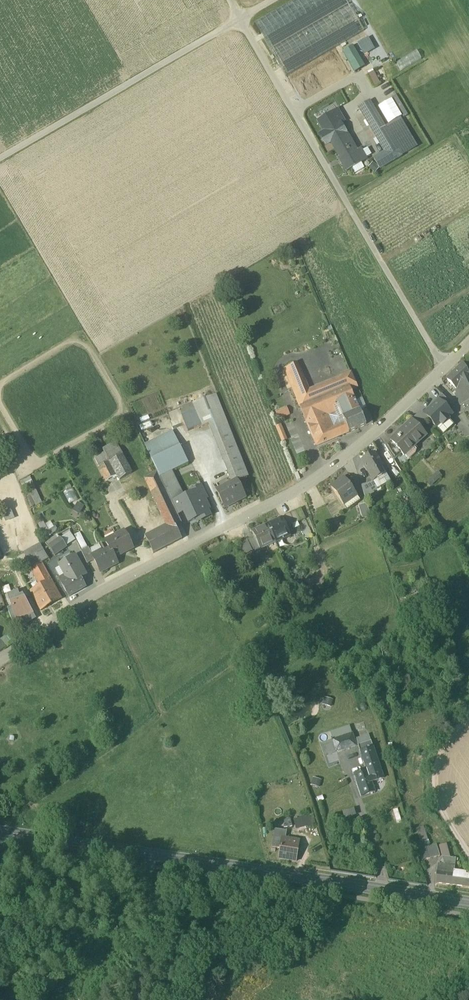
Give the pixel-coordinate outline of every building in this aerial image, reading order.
[(285,77),(364,31),(346,0),(294,0),(255,23),(285,77)] [(367,30),(420,0),(350,0),(367,30)] [(368,38),(357,44),(364,56),(375,50),(368,38)] [(353,47),(343,52),(355,73),(365,68),(353,47)] [(418,52),(397,61),(400,70),(422,60),(418,52)] [(289,83),(301,103),(351,74),(340,54),(289,83)] [(373,72),(368,75),(375,87),(380,85),(373,72)] [(392,100),(402,118),(403,119),(408,116),(396,95),(391,98),(392,100)] [(402,118),(392,100),(378,108),(388,126),(399,119),(402,118)] [(358,108),(375,138),(387,131),(385,128),(370,101),(358,108)] [(318,122),(324,133),(340,123),(341,124),(344,122),(338,111),(318,122)] [(399,119),(388,126),(385,128),(387,131),(396,146),(410,137),(399,119)] [(320,135),(326,146),(330,143),(330,142),(346,133),(341,124),(340,123),(324,133),(320,135)] [(396,146),(387,131),(375,138),(384,153),(391,164),(402,157),(396,146)] [(330,142),(330,143),(331,143),(334,149),(342,162),(340,162),(346,173),(353,169),(361,164),(367,161),(366,159),(362,152),(360,149),(357,152),(346,133),(330,142)] [(396,146),(402,157),(416,148),(410,137),(396,146)] [(367,149),(362,152),(366,159),(372,156),(367,149)] [(373,160),(380,170),(391,164),(384,153),(373,160)] [(361,164),(353,169),(356,174),(364,169),(361,164)] [(374,174),(379,169),(372,164),(368,169),(374,174)] [(296,400),(316,447),(348,434),(345,426),(333,431),(327,418),(326,416),(324,418),(322,414),(316,401),(309,392),(297,364),(284,369),(297,400),(296,400)] [(468,401),(468,376),(463,364),(446,380),(456,390),(457,389),(459,392),(458,393),(457,393),(455,395),(456,396),(459,393),(464,390),(468,401)] [(319,388),(329,412),(333,410),(339,407),(354,401),(350,391),(357,388),(351,374),(319,388)] [(316,401),(322,414),(329,412),(319,388),(309,392),(316,401)] [(461,406),(468,402),(468,401),(464,390),(459,393),(456,396),(461,406)] [(216,395),(192,404),(201,427),(202,429),(209,426),(232,485),(236,482),(236,483),(248,478),(216,395)] [(439,402),(446,410),(451,406),(441,395),(436,400),(439,403),(439,402)] [(355,403),(359,412),(366,409),(362,400),(355,403)] [(339,407),(343,418),(359,412),(355,403),(354,401),(339,407)] [(443,436),(454,426),(447,420),(451,416),(446,410),(439,402),(439,403),(424,416),(428,420),(443,436)] [(468,415),(468,402),(461,406),(461,407),(465,405),(468,413),(468,415)] [(187,432),(201,427),(192,404),(179,409),(187,432)] [(339,407),(333,410),(335,414),(339,423),(343,421),(342,419),(343,418),(339,407)] [(287,408),(275,412),(278,421),(290,416),(287,408)] [(329,412),(322,414),(324,418),(326,416),(327,418),(335,414),(333,410),(329,412)] [(361,417),(359,412),(343,418),(342,419),(343,421),(345,426),(348,434),(365,426),(361,417)] [(412,422),(419,429),(428,420),(424,416),(422,413),(412,422)] [(335,414),(327,418),(333,431),(345,426),(343,421),(339,423),(335,414)] [(361,417),(365,426),(372,423),(368,414),(361,417)] [(390,442),(402,455),(411,446),(413,448),(426,437),(419,429),(412,422),(412,421),(405,428),(390,442)] [(281,426),(276,428),(282,444),(287,442),(281,426)] [(143,443),(151,461),(180,448),(171,429),(143,443)] [(384,447),(395,464),(404,457),(402,455),(390,442),(384,447)] [(402,455),(404,457),(413,448),(411,446),(402,455)] [(116,479),(119,485),(134,477),(123,455),(119,447),(104,454),(106,459),(96,464),(99,468),(108,463),(116,477),(106,482),(107,484),(116,479)] [(188,465),(180,448),(151,461),(157,474),(159,478),(171,473),(188,465)] [(417,452),(413,448),(404,457),(408,462),(416,456),(417,452)] [(361,461),(373,483),(383,478),(378,470),(382,468),(374,454),(361,461)] [(99,468),(106,482),(116,477),(108,463),(99,468)] [(438,472),(426,482),(431,487),(442,477),(438,472)] [(165,490),(175,486),(176,485),(171,473),(159,478),(165,490)] [(175,528),(182,525),(177,516),(165,490),(159,478),(157,474),(145,481),(162,516),(164,522),(167,528),(174,525),(175,528)] [(42,505),(30,479),(20,483),(22,488),(26,486),(36,507),(42,505)] [(331,489),(344,506),(354,498),(357,496),(344,480),(343,481),(344,482),(337,486),(337,485),(331,489)] [(232,485),(216,493),(224,509),(233,505),(234,506),(245,500),(236,483),(236,482),(232,485)] [(361,486),(366,500),(375,497),(370,483),(361,486)] [(177,516),(184,513),(189,524),(200,519),(201,521),(210,517),(207,511),(209,510),(204,500),(207,499),(201,488),(190,493),(192,495),(181,500),(175,486),(165,490),(177,516)] [(344,506),(348,511),(358,503),(354,498),(344,506)] [(77,504),(72,513),(80,517),(84,508),(77,504)] [(358,506),(362,519),(371,516),(367,504),(358,506)] [(284,517),(289,528),(306,520),(301,509),(284,517)] [(4,513),(6,521),(14,519),(12,511),(4,513)] [(267,527),(274,542),(281,539),(282,541),(290,537),(283,520),(282,520),(283,521),(277,524),(276,523),(267,527)] [(38,526),(46,541),(58,533),(55,528),(54,528),(50,523),(45,526),(43,523),(38,526)] [(145,539),(153,555),(182,540),(175,528),(174,525),(167,528),(145,539)] [(261,551),(268,547),(268,545),(274,542),(267,527),(259,531),(259,532),(253,535),(254,536),(261,551)] [(301,529),(306,544),(314,541),(308,527),(301,529)] [(105,542),(109,550),(114,560),(123,555),(122,555),(132,549),(124,533),(105,542)] [(74,537),(82,552),(88,549),(80,534),(74,537)] [(246,540),(253,554),(261,551),(254,536),(246,540)] [(48,547),(55,557),(66,549),(60,540),(48,547)] [(245,557),(253,554),(246,540),(239,543),(245,557)] [(93,557),(100,553),(101,555),(106,552),(102,544),(89,550),(93,557)] [(23,554),(27,561),(43,551),(40,545),(23,554)] [(81,553),(87,565),(94,562),(92,557),(93,557),(89,550),(89,549),(88,549),(82,552),(81,553)] [(117,565),(114,560),(109,550),(106,552),(101,555),(100,553),(93,557),(92,557),(94,562),(101,574),(117,565)] [(27,561),(31,569),(40,564),(48,560),(44,551),(43,551),(27,561)] [(59,580),(69,599),(85,589),(81,581),(84,575),(76,559),(60,567),(65,577),(59,580)] [(31,569),(40,586),(50,581),(40,564),(31,569)] [(30,592),(41,611),(60,600),(50,581),(40,586),(30,592)] [(16,620),(32,615),(22,597),(19,599),(18,595),(17,595),(11,598),(9,598),(12,608),(16,620)] [(16,620),(12,608),(7,609),(13,627),(21,624),(22,626),(35,620),(32,615),(16,620)] [(332,741),(351,734),(348,727),(329,733),(332,741)] [(334,746),(336,753),(355,746),(351,734),(332,741),(334,746)] [(326,756),(336,753),(332,741),(322,744),(326,756)] [(358,746),(360,752),(373,748),(370,742),(358,746)] [(354,775),(361,796),(374,792),(371,783),(383,778),(373,748),(360,752),(367,771),(354,775)] [(322,781),(313,779),(311,786),(320,789),(322,781)] [(354,810),(342,813),(345,820),(356,816),(354,810)] [(293,821),(297,832),(316,826),(313,815),(293,821)] [(273,848),(281,849),(283,837),(284,832),(276,830),(273,848)] [(279,859),(296,862),(300,842),(285,840),(286,838),(283,837),(281,849),(279,859)] [(417,844),(422,862),(440,857),(436,846),(426,850),(423,842),(417,844)] [(444,866),(455,867),(456,859),(450,859),(446,846),(440,848),(444,866)] [(468,888),(468,875),(454,873),(455,867),(444,866),(438,865),(435,884),(452,886),(455,886),(455,887),(468,888)]
